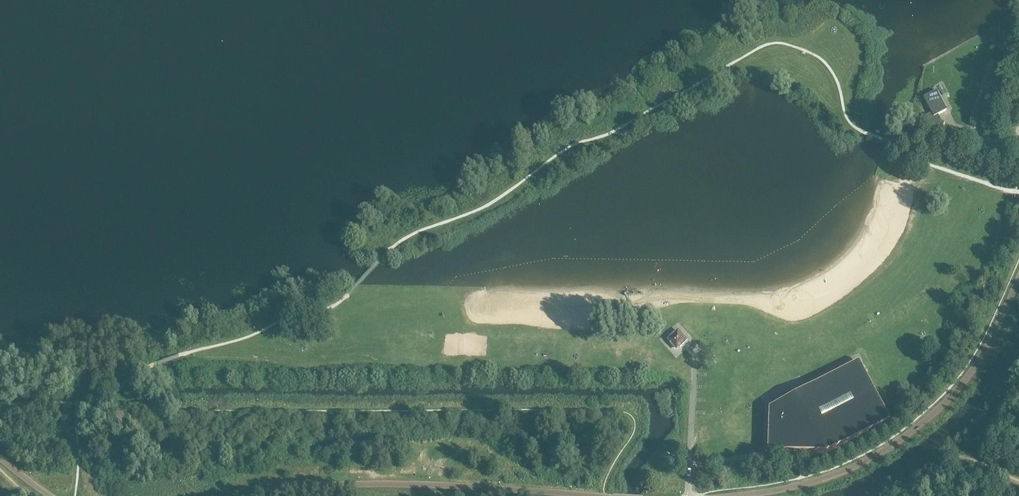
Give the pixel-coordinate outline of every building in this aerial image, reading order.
[(1006,64),(1009,53),(995,49),(992,60),(1006,64)] [(997,93),(1001,79),(990,76),(986,89),(997,93)] [(938,115),(947,110),(937,91),(924,98),(931,113),(925,116),(922,116),(919,126),(941,133),(944,122),(942,122),(938,115)] [(989,121),(993,107),(981,104),(977,117),(989,121)] [(682,332),(679,329),(676,331),(672,335),(668,339),(671,342),(675,346),(678,349),(681,346),(686,342),(689,339),(686,336),(682,332)] [(890,419),(870,381),(859,361),(769,408),(767,451),(795,452),(826,453),(890,419)]
